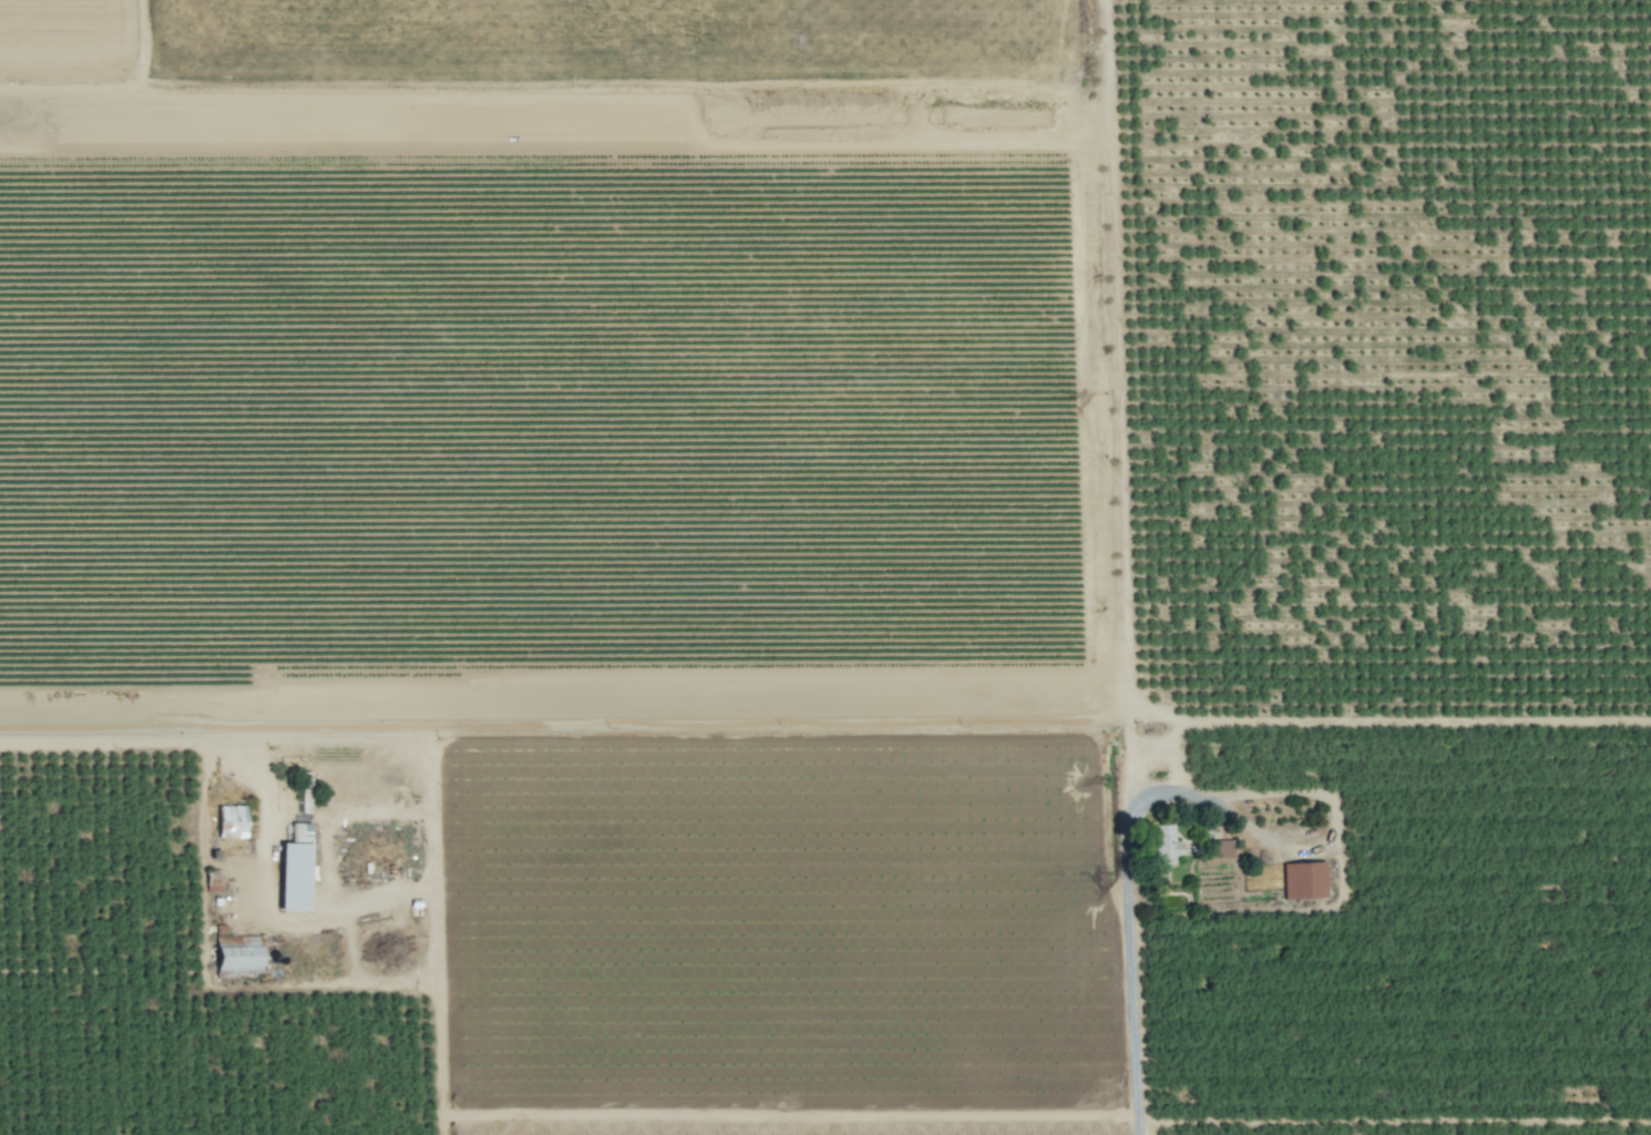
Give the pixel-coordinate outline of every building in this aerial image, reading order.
[(217,806),(218,838),(245,838),(245,805),(217,806)] [(280,843),(278,911),(308,912),(310,824),(291,823),(291,843),(280,843)] [(1181,856),(1180,841),(1174,841),(1173,825),(1148,826),(1149,865),(1174,864),(1174,856),(1181,856)] [(1232,858),(1232,840),(1205,841),(1206,859),(1232,858)] [(1284,900),(1327,898),(1326,861),(1282,863),(1284,900)] [(216,978),(236,977),(236,970),(259,970),(259,936),(215,936),(216,978)]
